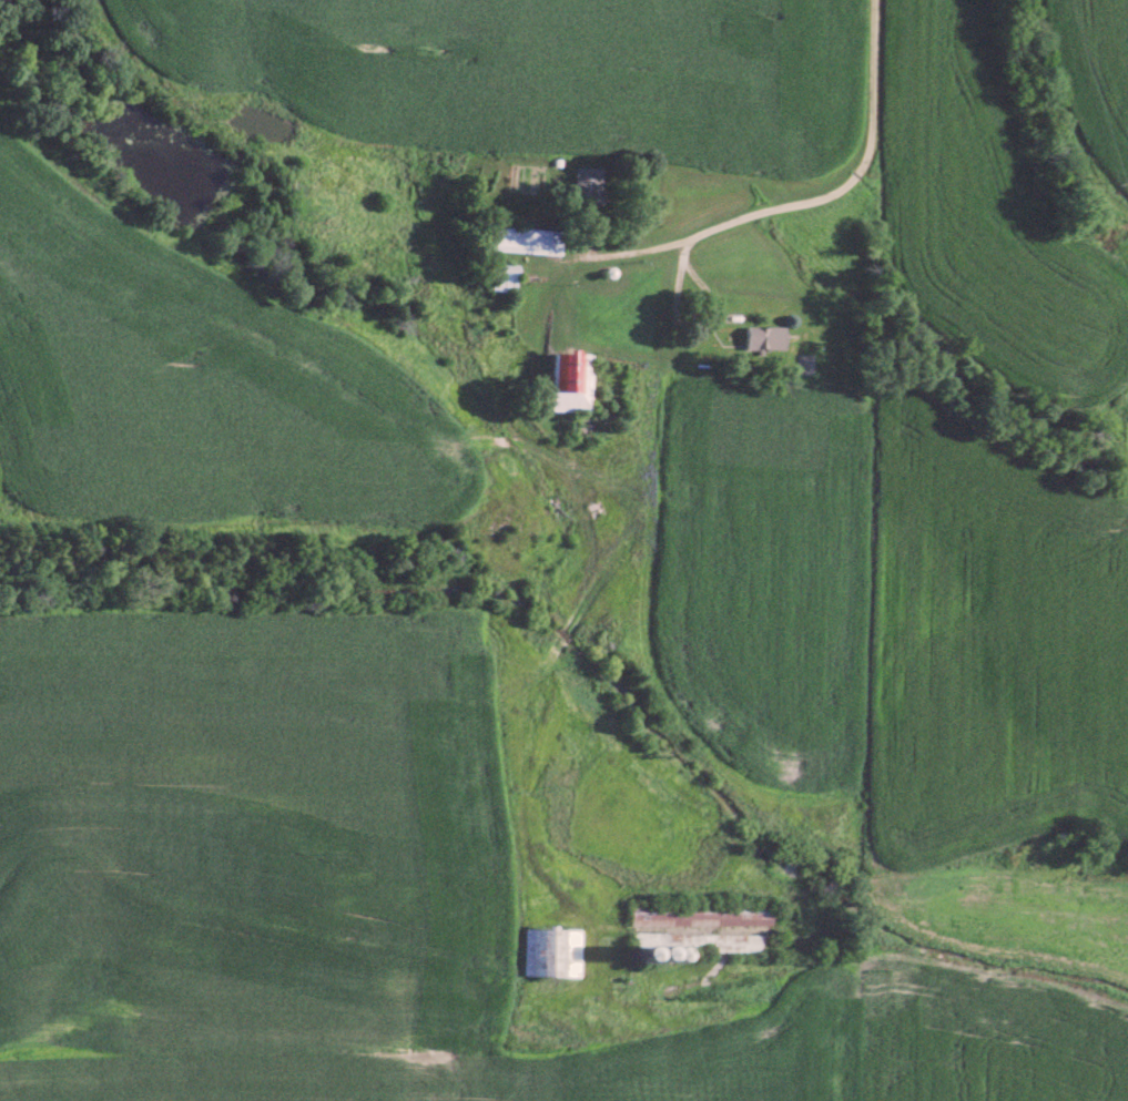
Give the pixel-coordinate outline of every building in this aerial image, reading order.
[(601,167),(573,166),(572,204),(600,204),(601,167)] [(560,229),(486,225),(485,250),(559,254),(560,229)] [(783,326),(746,325),(745,348),(783,348),(783,326)] [(591,412),(593,352),(554,351),(552,411),(591,412)] [(773,926),(773,905),(763,905),(763,911),(753,911),(753,904),(717,903),(717,912),(677,911),(677,903),(656,903),(656,923),(773,926)] [(524,976),(581,977),(582,929),(525,929),(524,976)] [(761,951),(761,934),(678,935),(679,950),(676,950),(676,952),(761,951)]
